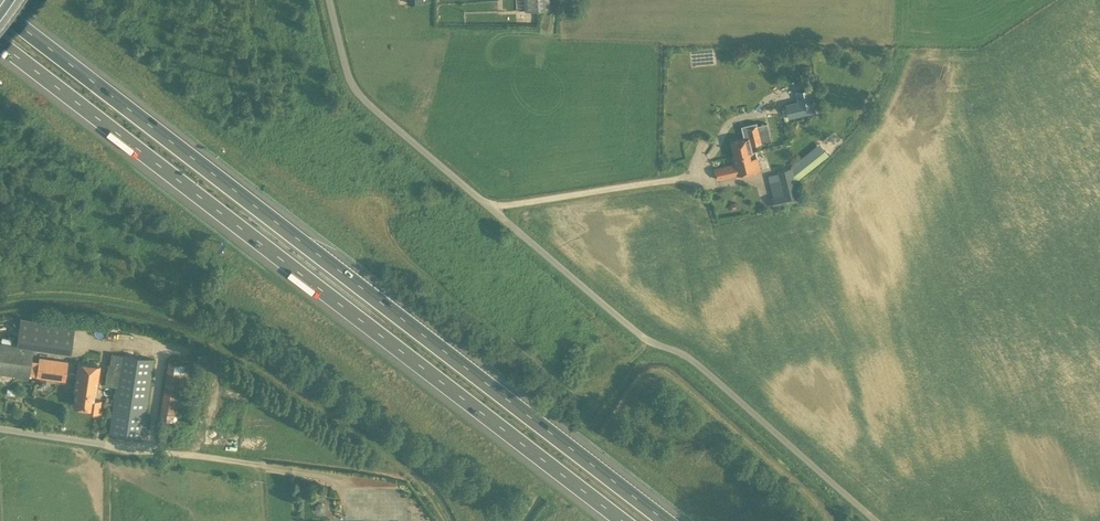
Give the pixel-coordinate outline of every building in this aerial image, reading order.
[(526,10),(550,9),(550,0),(525,0),(526,10)] [(799,101),(786,104),(789,117),(815,111),(810,88),(797,91),(799,101)] [(767,123),(758,125),(747,128),(749,137),(731,142),(734,155),(735,155),(753,151),(751,145),(762,142),(771,140),(767,123)] [(734,164),(715,168),(717,179),(719,179),(736,174),(760,168),(755,150),(753,151),(735,155),(734,155),(732,156),(734,164)] [(797,187),(796,182),(829,155),(825,150),(804,166),(802,163),(800,161),(792,167),(778,170),(779,173),(781,179),(784,194),(773,196),(771,197),(774,206),(799,200),(799,199),(800,198),(798,187),(797,187)] [(16,346),(71,354),(75,325),(20,317),(19,324),(16,346)] [(18,376),(28,377),(28,375),(37,377),(36,377),(58,381),(66,382),(66,380),(69,362),(39,357),(39,361),(31,360),(32,349),(0,344),(0,373),(18,376)] [(105,383),(116,385),(109,432),(145,437),(148,416),(145,415),(153,359),(111,353),(109,364),(108,364),(105,383)] [(168,361),(159,417),(176,420),(179,405),(182,405),(187,373),(192,374),(193,365),(184,363),(168,361)] [(75,386),(72,405),(86,407),(85,410),(98,412),(100,400),(93,399),(94,393),(95,393),(99,365),(77,362),(75,381),(74,386),(75,386)] [(326,509),(325,505),(322,503),(318,503),(316,506),(316,510),(319,513),(323,512),(326,509)]
